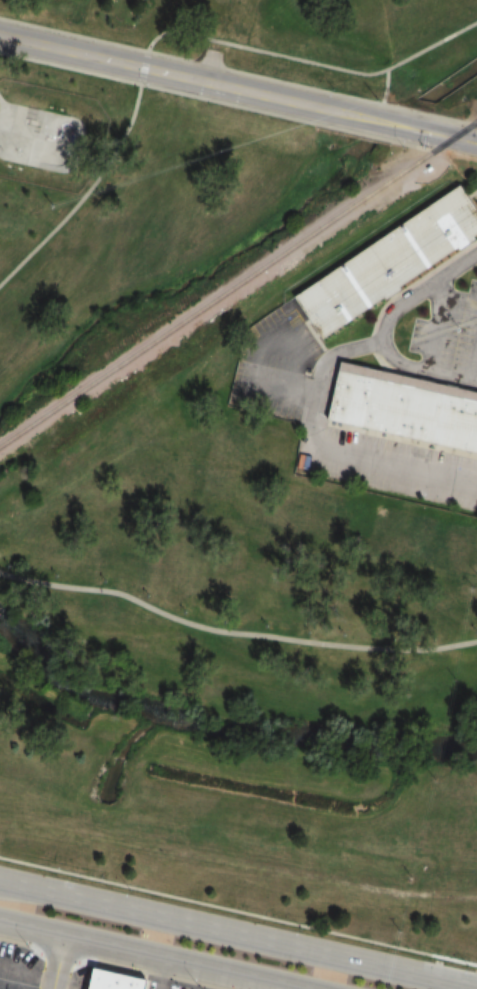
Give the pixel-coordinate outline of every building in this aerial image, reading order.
[(463,185),(476,206),(476,238),(327,341),(298,298),(463,185)] [(346,361),(476,391),(476,450),(334,418),(346,361)] [(145,979),(143,988),(87,988),(92,967),(145,979)]
